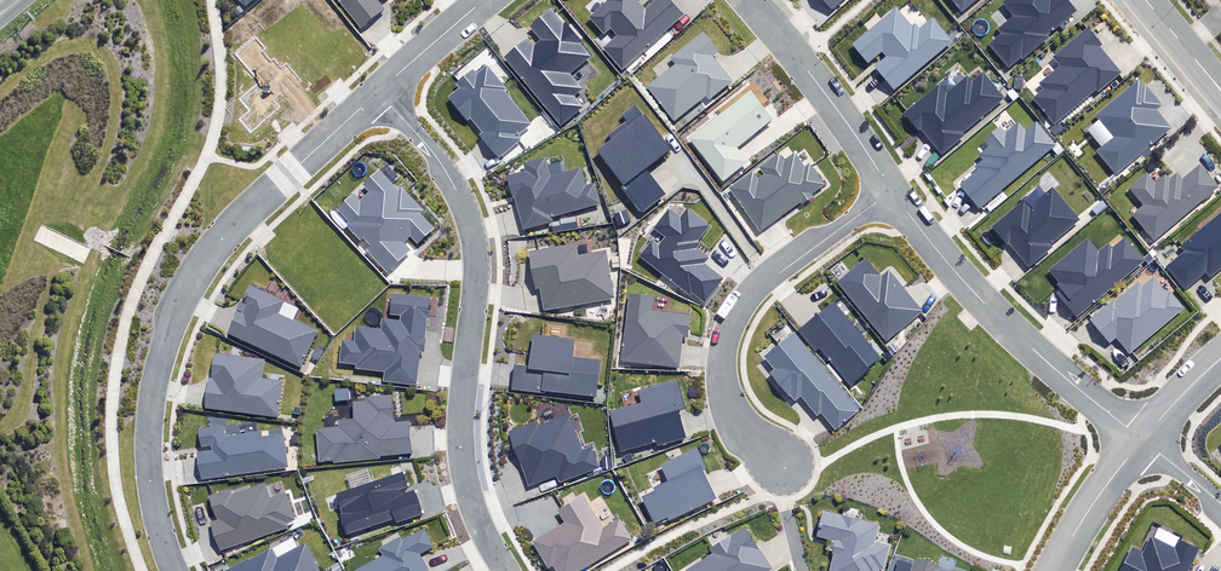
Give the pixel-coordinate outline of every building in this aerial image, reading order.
[(361,26),(384,8),(378,0),(339,0),(361,26)] [(621,65),(680,15),(668,0),(656,0),(647,7),(641,0),(608,0),(589,17),(605,36),(611,31),(617,37),(605,46),(621,65)] [(834,10),(845,0),(825,0),(834,10)] [(964,13),(980,0),(953,0),(964,13)] [(1006,7),(1016,19),(1001,32),(1005,36),(992,48),(1010,69),(1078,12),(1068,0),(1014,0),(1006,7)] [(935,21),(922,32),(917,25),(914,28),(899,11),(856,47),(871,64),(885,52),(890,58),(878,69),(897,91),(954,43),(935,21)] [(592,58),(556,12),(532,31),(543,44),(537,49),(532,42),(508,61),(560,127),(584,109),(574,97),(583,90),(571,75),(592,58)] [(1036,100),(1055,125),(1098,91),(1100,93),(1122,75),(1100,48),(1102,46),(1090,31),(1054,60),(1063,70),(1041,86),(1046,92),(1036,100)] [(722,56),(706,35),(674,60),(678,66),(649,89),(676,123),(709,98),(712,102),(735,84),(717,61),(722,56)] [(508,88),(487,64),(477,73),(473,69),(456,83),(460,88),(449,97),(467,119),(469,117),(482,132),(479,135),(498,158),(521,139),(517,134),(532,122),(505,90),(508,88)] [(1005,99),(985,76),(976,84),(970,78),(949,97),(940,87),(907,116),(942,155),(1005,99)] [(1163,106),(1143,82),(1099,119),(1116,139),(1100,153),(1118,175),(1172,130),(1157,111),(1163,106)] [(688,139),(724,182),(749,162),(737,147),(774,117),(751,88),(688,139)] [(640,211),(664,193),(646,170),(674,148),(646,112),(643,114),(635,102),(619,114),(623,120),(605,134),(608,139),(595,148),(623,184),(621,186),(640,211)] [(1009,135),(1004,129),(988,142),(993,147),(982,156),(987,162),(976,172),(978,174),(963,187),(981,209),(1057,146),(1039,124),(1027,134),(1020,125),(1009,135)] [(760,233),(827,188),(812,166),(809,168),(797,151),(782,161),(780,157),(762,169),(767,177),(760,182),(754,174),(731,190),(760,233)] [(507,176),(523,229),(554,221),(553,215),(600,202),(595,183),(585,186),(580,170),(567,173),(564,161),(549,165),(547,156),(525,163),(527,170),(507,176)] [(1202,167),(1185,182),(1180,176),(1172,182),(1168,177),(1158,186),(1149,176),(1132,190),(1146,207),(1135,216),(1156,241),(1219,188),(1202,167)] [(415,251),(409,244),(415,239),(421,245),(437,230),(423,215),(426,212),(406,191),(404,193),(384,172),(368,188),(375,194),(365,203),(359,196),(343,212),(354,224),(351,227),(365,242),(367,240),(375,247),(370,252),(391,274),(415,251)] [(1080,219),(1054,191),(1033,210),(1026,202),(995,230),(1028,266),(1080,219)] [(697,242),(711,224),(687,207),(681,215),(667,205),(650,228),(663,238),(657,246),(651,242),(639,258),(691,296),(696,290),(707,298),(721,279),(702,265),(707,258),(697,251),(701,245),(697,242)] [(1182,251),(1185,255),(1169,268),(1187,290),(1206,274),(1210,279),(1220,270),(1220,218),(1182,251)] [(1104,260),(1090,242),(1052,272),(1066,290),(1060,295),(1076,316),(1144,262),(1127,241),(1104,260)] [(543,314),(615,300),(606,251),(577,257),(574,244),(528,252),(535,289),(538,288),(543,314)] [(838,281),(885,339),(922,310),(890,271),(882,277),(866,258),(838,281)] [(1170,298),(1153,275),(1094,321),(1112,344),(1119,339),(1130,354),(1185,311),(1173,295),(1170,298)] [(250,285),(227,335),(300,367),(317,329),(294,319),(300,307),(250,285)] [(339,340),(337,361),(357,364),(356,367),(385,370),(383,382),(389,382),(416,384),(419,351),(424,351),(429,298),(392,294),(390,314),(400,315),(400,321),(382,318),(381,329),(356,325),(353,341),(339,340)] [(652,298),(628,295),(620,361),(678,368),(682,338),(688,339),(691,316),(650,311),(652,298)] [(855,386),(885,362),(838,303),(767,360),(777,371),(772,376),(794,404),(803,397),(819,416),(822,413),(837,431),(864,409),(819,355),(826,348),(855,386)] [(575,340),(537,338),(535,368),(518,367),(516,391),(597,396),(600,361),(574,359),(575,340)] [(268,362),(219,355),(211,409),(280,419),(285,383),(265,380),(268,362)] [(685,410),(678,382),(637,391),(640,405),(609,412),(619,452),(684,436),(678,412),(685,410)] [(318,430),(322,464),(337,463),(337,465),(415,455),(412,425),(399,426),(396,399),(357,403),(359,420),(341,421),(341,427),(318,430)] [(581,451),(568,417),(540,427),(539,423),(511,433),(530,486),(556,476),(558,482),(597,467),(590,447),(581,451)] [(228,439),(227,427),(204,430),(206,447),(215,445),(216,453),(202,454),(206,479),(290,468),(286,436),(266,439),(265,434),(228,439)] [(661,464),(668,483),(654,489),(655,492),(642,497),(654,525),(716,499),(696,450),(661,464)] [(339,498),(350,535),(398,520),(400,524),(425,516),(419,495),(405,499),(403,492),(411,490),(407,478),(339,498)] [(574,482),(561,489),(566,500),(580,493),(574,482)] [(272,504),(267,489),(235,500),(233,494),(213,500),(221,524),(214,526),(223,553),(297,528),(287,499),(272,504)] [(556,509),(565,524),(534,541),(548,567),(552,565),(555,570),(580,570),(631,543),(617,517),(601,526),(583,494),(556,509)] [(880,569),(884,570),(890,546),(874,542),(878,524),(822,511),(816,534),(835,539),(827,570),(879,570),(880,569)] [(745,528),(709,551),(712,555),(686,570),(769,570),(772,569),(745,528)] [(355,570),(430,570),(420,553),(433,546),(424,529),(403,540),(401,536),(379,548),(383,555),(354,570),(355,570)] [(1150,535),(1141,552),(1130,546),(1116,570),(1183,570),(1196,547),(1177,537),(1172,547),(1150,535)] [(309,549),(280,564),(274,553),(240,570),(320,570),(309,549)] [(896,555),(891,570),(947,570),(896,555)]
